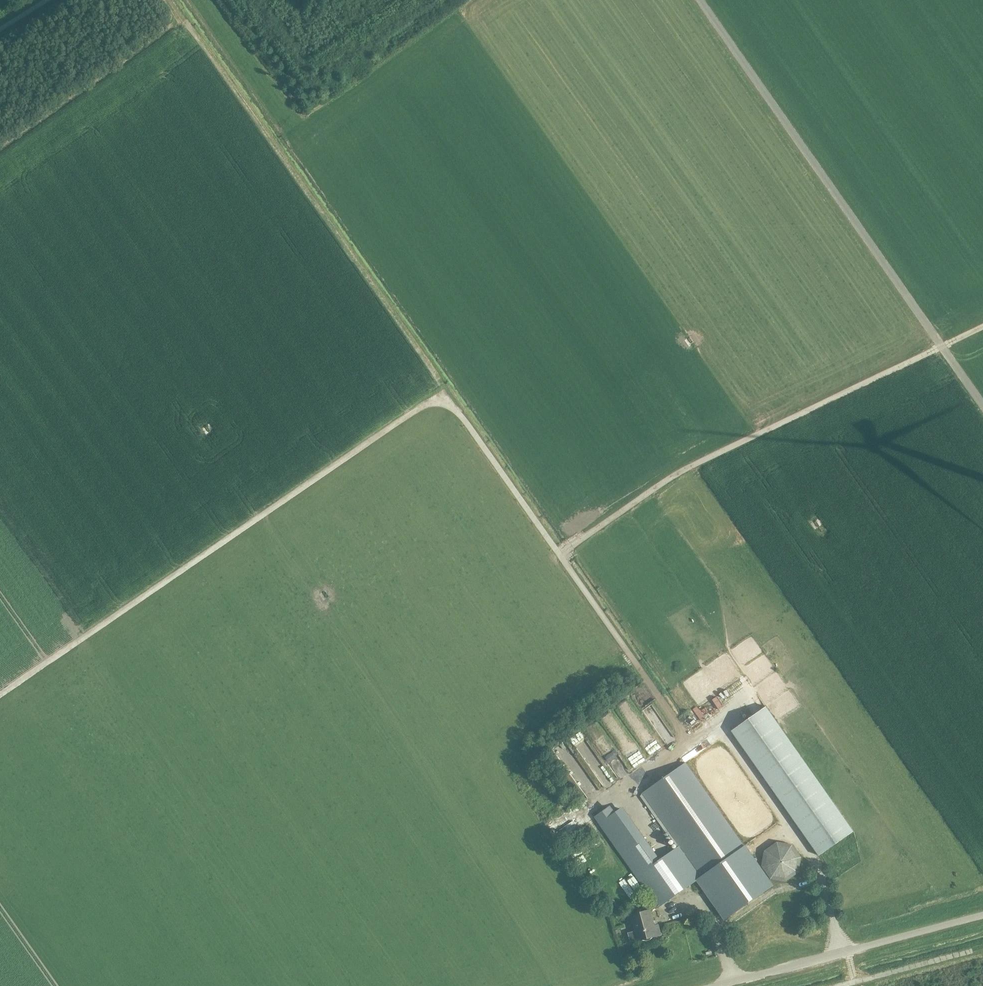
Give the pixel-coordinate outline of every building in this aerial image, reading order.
[(613,705),(615,713),(629,708),(627,700),(613,705)] [(819,856),(854,831),(766,707),(732,731),(819,856)] [(701,721),(710,721),(709,710),(700,711),(701,721)] [(609,711),(599,717),(611,737),(622,731),(609,711)] [(579,730),(598,760),(609,752),(602,741),(607,738),(595,719),(579,730)] [(576,731),(568,736),(574,745),(582,739),(576,731)] [(618,777),(627,770),(614,753),(605,761),(618,777)] [(697,880),(732,929),(779,895),(745,846),(744,846),(686,763),(643,793),(690,861),(679,868),(668,876),(621,809),(599,824),(652,899),(653,900),(657,907),(658,907),(697,880)] [(777,842),(765,851),(762,866),(771,879),(786,881),(799,873),(801,857),(792,845),(777,842)] [(628,916),(630,925),(634,924),(638,940),(642,939),(643,940),(646,941),(650,940),(653,938),(652,936),(660,934),(658,925),(654,926),(650,911),(652,910),(657,907),(653,900),(643,907),(645,912),(628,916)]
